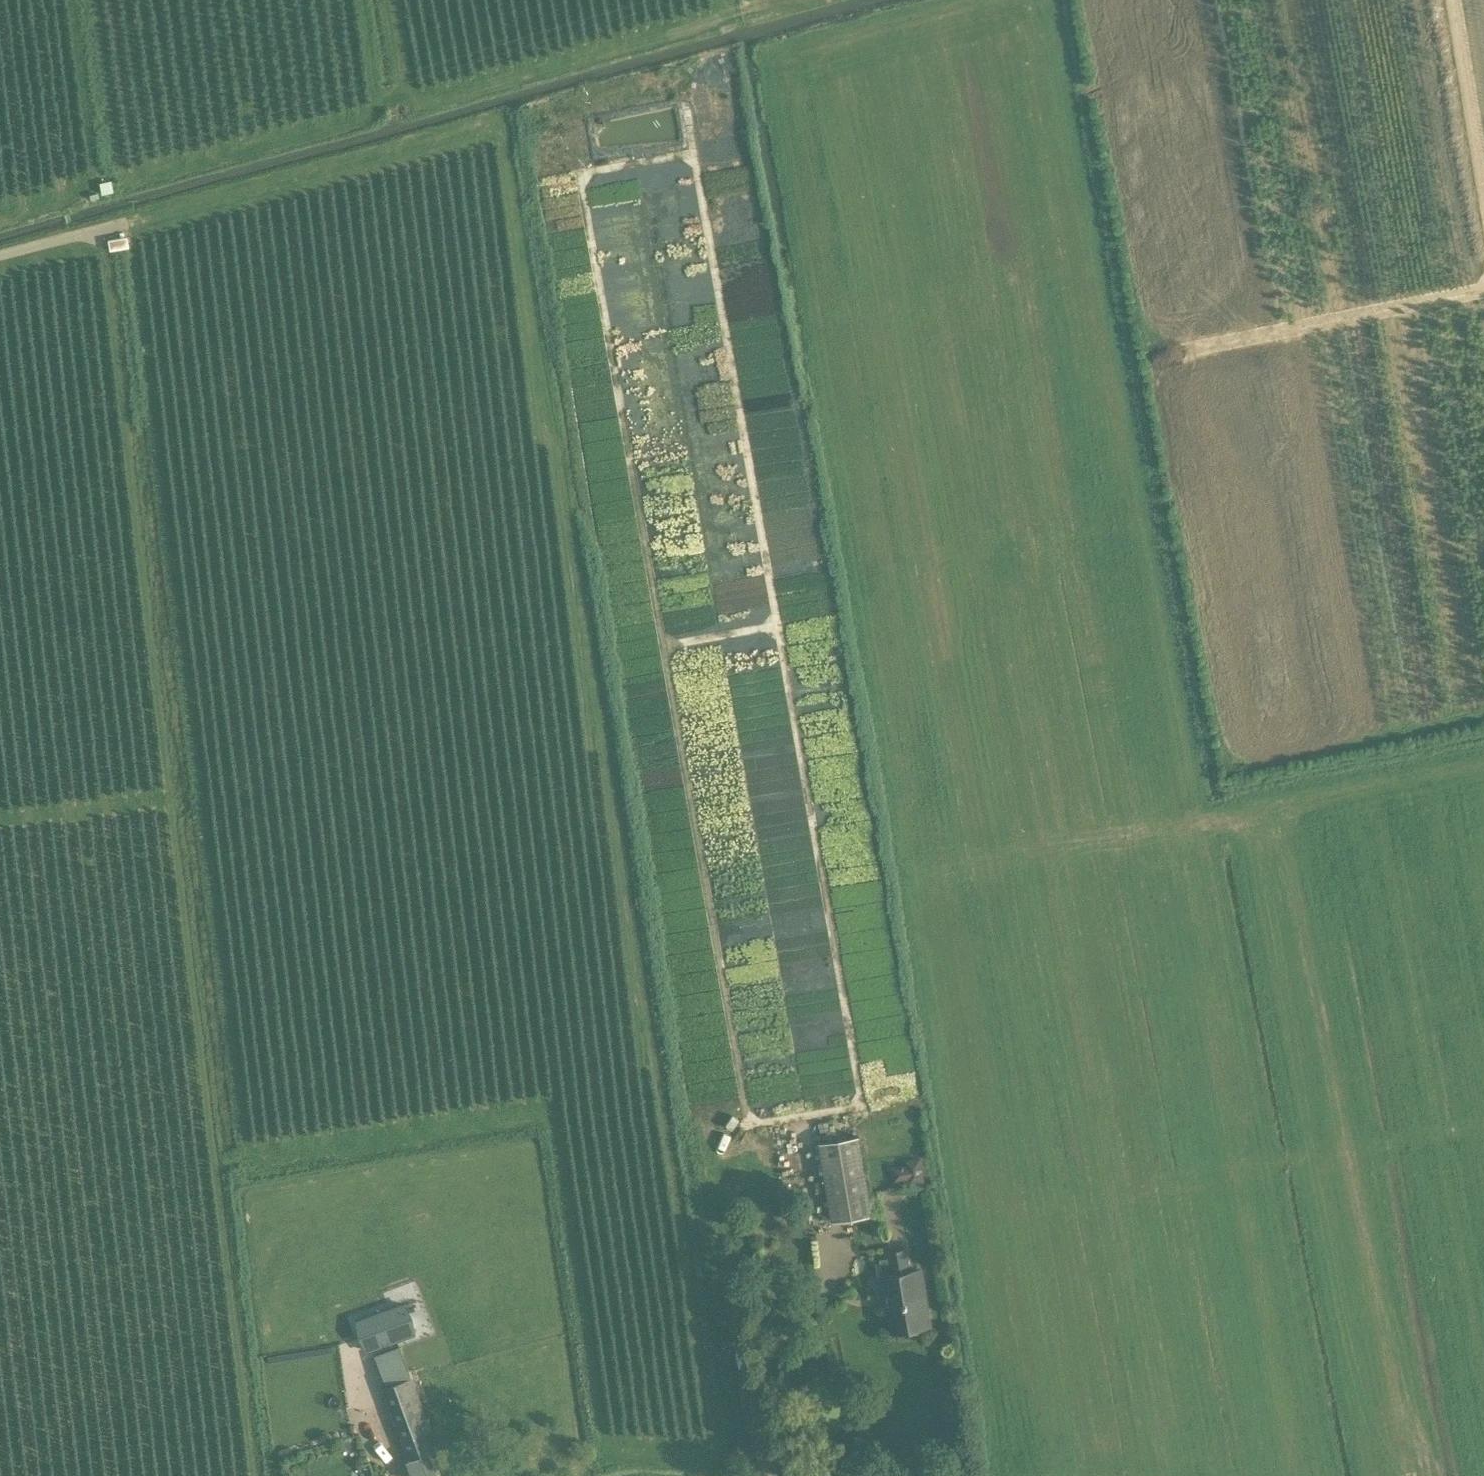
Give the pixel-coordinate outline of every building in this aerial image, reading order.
[(818,1142),(832,1221),(873,1214),(859,1135),(818,1142)] [(891,1166),(894,1180),(908,1179),(908,1183),(925,1181),(921,1157),(904,1159),(905,1163),(891,1166)] [(917,1330),(919,1328),(919,1326),(929,1324),(920,1269),(908,1271),(904,1249),(890,1251),(894,1273),(882,1275),(885,1295),(883,1295),(884,1303),(887,1303),(891,1331),(902,1329),(902,1331),(904,1332),(917,1330)] [(369,1336),(374,1350),(399,1342),(393,1328),(369,1336)] [(374,1354),(380,1372),(404,1364),(398,1346),(374,1354)] [(424,1429),(429,1427),(410,1376),(380,1387),(399,1438),(413,1475),(441,1475),(424,1429)]
